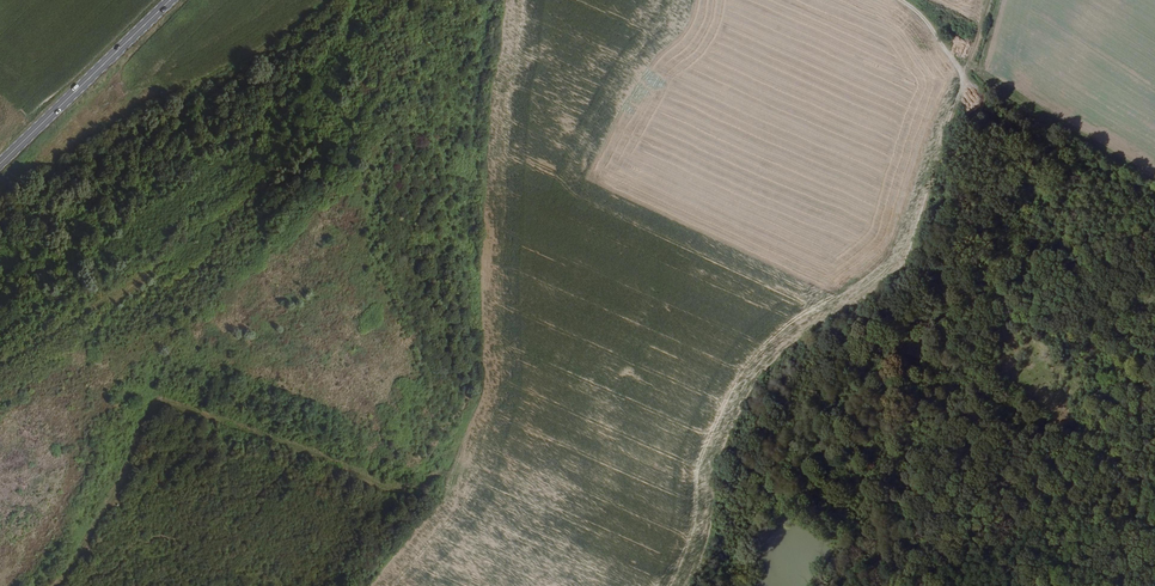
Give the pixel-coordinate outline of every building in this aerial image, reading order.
[(909,347),(907,354),(923,359),(925,352),(909,347)]
